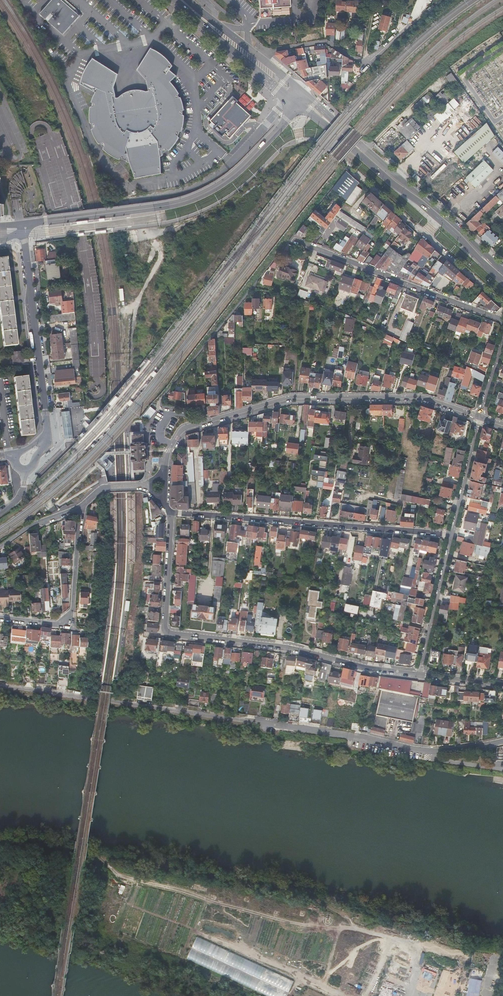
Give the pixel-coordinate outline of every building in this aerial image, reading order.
[(60,0),(54,0),(40,15),(64,36),(80,18),(60,0)] [(261,8),(291,6),(291,0),(260,0),(261,8)] [(336,10),(346,11),(347,1),(337,0),(336,10)] [(414,7),(421,9),(424,0),(417,0),(414,7)] [(347,1),(346,11),(356,12),(358,12),(359,2),(347,1)] [(402,22),(407,24),(410,15),(405,13),(402,22)] [(383,15),(379,29),(387,31),(391,17),(383,15)] [(364,33),(358,33),(356,50),(361,51),(361,50),(361,49),(362,47),(364,33)] [(326,54),(326,46),(314,46),(316,53),(316,54),(317,54),(321,54),(321,55),(322,61),(323,62),(323,65),(327,64),(326,62),(326,57),(326,54)] [(184,106),(183,103),(182,99),(181,97),(180,97),(179,95),(179,94),(178,90),(175,87),(174,85),(171,82),(177,75),(175,74),(173,72),(172,71),(170,70),(173,66),(172,64),(168,60),(167,58),(165,56),(163,55),(160,52),(157,51),(155,50),(151,48),(137,70),(147,80),(149,89),(149,88),(149,91),(146,91),(143,91),(141,90),(139,90),(135,90),(134,90),(132,91),(128,92),(125,93),(121,96),(119,98),(116,98),(114,88),(118,74),(94,59),(92,61),(89,64),(88,66),(85,71),(84,74),(84,75),(82,80),(81,84),(96,93),(94,97),(92,101),(92,102),(93,103),(92,107),(91,108),(90,112),(90,114),(90,119),(91,123),(92,124),(93,127),(93,129),(92,130),(93,133),(95,136),(98,142),(99,144),(101,144),(102,145),(104,148),(104,149),(107,152),(111,155),(112,156),(116,158),(120,160),(121,159),(125,160),(127,161),(128,162),(131,163),(136,179),(162,174),(161,157),(164,155),(163,154),(169,150),(170,150),(172,148),(173,146),(175,144),(178,140),(179,137),(179,136),(181,131),(182,131),(183,129),(184,125),(184,123),(185,117),(185,115),(183,115),(183,110),(184,110),(184,106)] [(343,59),(343,55),(333,49),(332,58),(337,58),(343,59)] [(276,55),(282,60),(289,57),(288,50),(277,52),(276,55)] [(343,62),(342,70),(352,71),(352,65),(348,65),(349,58),(343,55),(343,59),(343,62)] [(282,60),(287,65),(295,62),(298,61),(303,60),(305,59),(305,57),(298,58),(294,60),(293,56),(289,57),(282,60)] [(305,68),(309,68),(308,62),(307,59),(305,59),(303,60),(298,61),(300,70),(301,69),(305,68)] [(318,78),(327,76),(327,75),(327,67),(327,64),(323,65),(318,66),(309,68),(305,68),(301,69),(303,77),(308,75),(308,73),(312,72),(313,74),(308,75),(310,81),(318,78)] [(334,67),(331,67),(327,67),(327,75),(339,75),(339,67),(336,67),(336,66),(334,66),(334,67)] [(456,78),(452,72),(446,76),(451,82),(456,78)] [(306,82),(321,95),(327,88),(326,86),(318,78),(310,81),(306,82)] [(456,78),(451,82),(459,94),(464,89),(456,78)] [(454,98),(445,88),(433,98),(442,108),(443,108),(450,102),(454,98)] [(239,100),(245,107),(252,100),(245,93),(239,100)] [(239,101),(233,96),(229,100),(229,101),(211,121),(231,139),(252,116),(238,103),(239,101)] [(436,114),(427,104),(420,111),(429,121),(436,114)] [(424,125),(415,115),(412,118),(421,128),(424,125)] [(399,124),(402,127),(408,121),(405,118),(399,123),(399,124)] [(408,121),(402,127),(411,136),(421,128),(412,118),(408,121)] [(49,220),(67,215),(72,237),(75,249),(73,250),(77,274),(80,289),(83,310),(86,339),(87,353),(88,370),(87,380),(86,382),(85,383),(84,386),(83,388),(84,392),(85,394),(87,397),(88,399),(91,400),(93,401),(96,401),(98,400),(101,399),(104,397),(105,396),(106,394),(107,393),(107,390),(108,372),(108,362),(107,352),(106,340),(105,329),(101,294),(99,283),(94,256),(90,238),(87,238),(87,236),(80,210),(84,209),(76,184),(73,173),(69,162),(62,142),(57,129),(50,132),(48,128),(48,127),(47,126),(45,125),(44,123),(42,122),(40,122),(38,122),(37,122),(35,122),(33,122),(32,123),(30,124),(27,126),(26,127),(25,129),(25,131),(24,133),(24,135),(24,136),(25,137),(25,138),(36,164),(29,165),(31,173),(36,187),(38,194),(40,196),(41,197),(49,220)] [(463,162),(481,147),(494,135),(487,123),(454,151),(463,162)] [(402,127),(399,130),(407,140),(411,136),(402,127)] [(407,140),(394,152),(401,159),(413,147),(407,140)] [(498,147),(493,152),(502,163),(502,152),(498,147)] [(437,151),(431,156),(437,162),(443,157),(437,151)] [(485,161),(467,178),(476,187),(494,170),(485,161)] [(407,168),(405,170),(416,179),(417,178),(407,168)] [(347,171),(333,188),(347,200),(357,185),(359,182),(347,171)] [(357,185),(347,200),(346,202),(352,205),(363,189),(357,185)] [(502,216),(502,189),(488,203),(466,224),(474,231),(476,228),(481,224),(478,220),(492,207),(495,211),(501,218),(502,216)] [(384,204),(371,193),(364,201),(376,212),(372,215),(375,217),(376,215),(377,213),(378,213),(384,204)] [(336,204),(326,218),(331,222),(336,216),(340,210),(341,208),(336,204)] [(375,217),(371,223),(373,225),(378,219),(376,218),(378,216),(384,222),(387,217),(392,211),(384,204),(378,213),(377,213),(376,215),(375,217)] [(316,210),(312,215),(320,221),(318,224),(323,228),(321,231),(324,233),(331,222),(326,218),(316,210)] [(336,216),(347,224),(351,218),(340,210),(336,216)] [(389,224),(390,225),(396,215),(392,211),(387,217),(391,220),(389,224)] [(499,220),(501,218),(495,211),(493,213),(499,220)] [(390,225),(387,228),(393,232),(395,230),(401,222),(402,220),(396,215),(390,225)] [(331,222),(324,233),(322,236),(326,239),(336,226),(344,231),(349,224),(347,224),(336,216),(331,222)] [(387,226),(389,224),(391,220),(387,217),(384,222),(383,223),(385,225),(386,225),(387,226)] [(351,218),(347,224),(349,224),(356,229),(363,234),(366,229),(367,228),(351,218)] [(483,235),(489,229),(490,228),(484,221),(481,224),(476,228),(483,235)] [(401,222),(395,230),(400,233),(404,227),(406,225),(401,222)] [(308,228),(304,225),(295,236),(301,238),(308,229),(311,231),(315,226),(312,224),(308,228)] [(400,233),(398,236),(400,237),(407,242),(413,234),(404,227),(400,233)] [(363,234),(356,229),(352,235),(355,237),(358,233),(362,235),(363,234)] [(481,237),(491,246),(499,238),(489,229),(483,235),(481,237)] [(321,231),(312,242),(316,244),(322,236),(324,233),(321,231)] [(371,240),(363,234),(362,235),(360,238),(356,244),(364,250),(369,243),(370,242),(371,240)] [(355,237),(352,235),(349,239),(341,250),(346,254),(356,238),(355,237)] [(334,248),(341,251),(341,250),(349,239),(346,237),(340,245),(338,243),(334,248)] [(423,239),(412,254),(409,259),(413,262),(418,265),(422,268),(429,259),(435,250),(423,239)] [(390,246),(390,247),(394,249),(396,247),(399,244),(397,243),(394,241),(392,243),(390,246)] [(369,243),(364,250),(362,253),(357,259),(363,262),(367,257),(364,255),(371,245),(370,244),(369,243)] [(294,257),(296,251),(297,248),(288,244),(282,252),(294,257)] [(378,262),(375,266),(398,275),(406,263),(409,259),(412,254),(409,252),(403,256),(394,249),(390,247),(381,258),(378,262)] [(44,249),(35,250),(37,261),(44,261),(45,260),(44,249)] [(441,256),(435,250),(429,259),(433,262),(435,259),(438,261),(441,256)] [(48,260),(57,259),(57,257),(56,257),(55,252),(48,253),(49,258),(48,258),(48,260)] [(369,256),(365,262),(370,264),(374,259),(370,257),(369,256)] [(374,259),(370,264),(375,266),(378,262),(381,258),(378,256),(376,259),(375,257),(374,259)] [(0,258),(0,315),(4,346),(17,345),(7,257),(0,258)] [(48,260),(45,260),(44,261),(45,270),(47,269),(49,278),(48,278),(48,279),(53,278),(53,279),(55,279),(55,278),(61,277),(59,263),(59,259),(57,259),(48,260)] [(334,269),(343,273),(345,265),(328,259),(326,266),(334,269)] [(444,265),(438,260),(438,261),(433,267),(439,272),(444,265)] [(451,264),(447,261),(444,265),(439,272),(441,273),(442,272),(444,273),(446,271),(451,264)] [(411,266),(404,277),(408,279),(415,269),(418,265),(413,262),(411,266)] [(406,263),(398,275),(404,277),(411,266),(406,263)] [(459,271),(451,264),(446,271),(454,278),(459,271)] [(284,277),(291,280),(292,279),(294,279),(295,275),(296,271),(295,270),(292,269),(290,268),(287,267),(282,265),(281,268),(280,270),(278,276),(283,278),(284,277)] [(415,269),(408,279),(413,280),(419,272),(415,269)] [(419,272),(413,280),(421,283),(426,277),(428,274),(425,272),(421,269),(419,272)] [(454,278),(453,279),(459,283),(460,282),(468,289),(471,287),(472,287),(474,285),(459,271),(454,278)] [(426,277),(421,283),(429,286),(432,281),(434,280),(435,278),(428,273),(428,274),(426,277)] [(263,283),(272,285),(274,276),(269,275),(265,274),(263,283)] [(309,275),(306,286),(325,291),(328,281),(309,275)] [(342,275),(338,288),(350,292),(351,289),(354,279),(342,275)] [(367,309),(370,310),(371,307),(374,301),(375,298),(376,296),(374,295),(377,288),(379,289),(379,288),(382,279),(377,278),(374,287),(371,294),(370,296),(369,299),(368,301),(367,304),(368,305),(367,309)] [(355,279),(351,289),(358,292),(362,281),(361,281),(361,280),(359,279),(358,280),(355,279)] [(360,288),(366,291),(370,282),(364,279),(360,288)] [(432,281),(429,286),(434,288),(438,283),(434,280),(432,281)] [(387,291),(389,292),(395,295),(398,286),(399,285),(391,282),(387,291)] [(75,312),(73,284),(51,287),(51,291),(49,291),(51,302),(61,301),(63,313),(75,312)] [(364,303),(367,305),(367,304),(368,301),(369,299),(370,296),(371,294),(374,287),(371,286),(364,303)] [(394,297),(391,303),(396,305),(401,292),(400,292),(402,288),(398,286),(395,295),(394,297)] [(387,291),(379,288),(379,289),(376,296),(374,301),(382,304),(385,295),(387,291)] [(298,296),(309,299),(310,293),(300,290),(298,296)] [(491,300),(483,292),(473,303),(476,304),(479,301),(485,305),(483,307),(497,312),(501,308),(491,300)] [(406,294),(400,307),(413,312),(418,299),(406,294)] [(264,298),(263,308),(271,308),(272,299),(264,298)] [(422,303),(427,305),(432,307),(434,302),(426,299),(424,298),(422,303)] [(439,313),(437,319),(436,321),(441,322),(443,317),(446,308),(439,306),(437,312),(439,313)] [(446,308),(443,317),(447,319),(449,313),(451,314),(452,310),(446,308)] [(462,332),(465,333),(467,327),(469,320),(464,318),(466,311),(464,310),(462,315),(459,324),(456,330),(462,332)] [(50,322),(76,319),(75,312),(63,313),(49,315),(50,322)] [(451,318),(448,327),(456,331),(456,330),(459,324),(462,315),(457,313),(455,319),(451,318)] [(242,326),(242,315),(234,315),(234,320),(235,320),(235,321),(234,321),(234,325),(238,326),(238,324),(240,326),(242,326)] [(347,318),(344,330),(351,331),(353,319),(347,318)] [(467,327),(465,333),(470,334),(471,331),(477,333),(481,323),(470,319),(469,320),(467,327)] [(407,321),(399,338),(406,342),(408,338),(413,324),(414,323),(412,322),(411,323),(407,321)] [(383,322),(380,329),(384,331),(386,326),(388,323),(387,322),(385,326),(384,325),(385,323),(383,322)] [(483,322),(480,330),(489,333),(492,325),(483,322)] [(393,341),(394,337),(386,333),(384,338),(393,341)] [(51,335),(52,347),(63,346),(62,334),(51,335)] [(404,346),(405,343),(394,337),(393,341),(404,346)] [(408,338),(406,342),(417,346),(418,343),(412,341),(412,340),(408,338)] [(485,352),(492,354),(495,345),(489,343),(490,341),(489,341),(488,343),(485,352)] [(63,346),(52,347),(54,359),(64,358),(63,346)] [(207,369),(207,371),(217,370),(216,350),(210,350),(211,361),(213,361),(214,368),(207,369)] [(22,351),(12,352),(13,363),(23,363),(22,351)] [(415,355),(403,352),(400,362),(412,366),(415,355)] [(473,352),(469,361),(478,364),(482,355),(473,352)] [(492,354),(485,352),(481,360),(489,363),(492,354)] [(451,363),(452,361),(450,360),(445,358),(442,366),(447,368),(448,362),(449,362),(449,363),(451,363)] [(56,371),(56,379),(75,377),(74,360),(72,360),(73,369),(56,371)] [(347,363),(345,378),(354,380),(358,365),(347,363)] [(480,365),(478,370),(486,374),(487,369),(480,365)] [(335,370),(335,373),(333,384),(341,386),(343,373),(342,373),(343,367),(336,366),(335,370)] [(456,376),(463,378),(464,375),(466,369),(455,366),(453,370),(452,375),(451,377),(450,381),(450,384),(449,386),(448,388),(445,400),(451,402),(457,383),(454,382),(456,376)] [(484,380),(485,375),(477,371),(467,366),(467,367),(466,369),(464,375),(463,378),(461,387),(467,389),(471,376),(484,380)] [(300,382),(309,383),(310,369),(301,368),(300,382)] [(324,368),(324,371),(324,374),(322,382),(322,384),(332,386),(333,384),(335,373),(335,370),(324,368)] [(207,371),(205,372),(206,377),(212,377),(213,385),(218,385),(217,370),(207,371)] [(293,372),(283,372),(282,386),(287,386),(287,384),(289,384),(293,385),(293,372)] [(359,372),(356,384),(366,386),(369,374),(359,372)] [(390,375),(385,374),(382,386),(390,388),(392,383),(393,383),(395,376),(396,373),(391,372),(390,375)] [(314,386),(314,387),(319,387),(320,381),(322,382),(324,374),(316,373),(314,386)] [(415,389),(418,380),(420,375),(418,375),(416,380),(414,379),(415,374),(411,373),(410,378),(405,376),(402,385),(407,387),(407,385),(411,386),(411,388),(415,389)] [(435,391),(439,378),(430,375),(428,381),(426,388),(427,388),(427,389),(430,390),(429,392),(431,393),(431,390),(434,391),(434,390),(435,391)] [(27,376),(14,377),(21,436),(34,434),(27,376)] [(56,385),(82,382),(81,376),(75,377),(56,379),(55,379),(56,385)] [(379,377),(375,376),(374,380),(371,389),(379,391),(382,382),(378,381),(379,377)] [(236,408),(243,406),(243,402),(243,400),(243,399),(243,391),(243,390),(243,389),(243,388),(243,387),(243,383),(243,377),(237,377),(237,389),(235,389),(235,401),(236,401),(236,408)] [(426,388),(428,381),(419,378),(418,380),(417,385),(426,388)] [(267,391),(267,382),(267,380),(252,380),(252,388),(252,391),(267,391)] [(267,391),(278,391),(278,389),(281,389),(281,384),(278,384),(278,382),(267,382),(267,391)] [(479,396),(482,386),(474,384),(473,384),(472,384),(472,386),(473,386),(471,393),(479,396)] [(440,389),(437,397),(445,400),(448,388),(444,387),(443,390),(440,389)] [(168,398),(185,401),(185,393),(172,390),(172,392),(170,391),(168,398)] [(68,407),(72,407),(72,403),(67,403),(67,400),(70,400),(69,392),(59,393),(60,400),(61,401),(63,401),(64,407),(68,407)] [(188,405),(197,404),(196,394),(187,395),(188,405)] [(196,394),(197,404),(205,404),(205,394),(196,394)] [(209,406),(209,408),(209,416),(220,413),(219,405),(218,405),(217,402),(219,402),(219,395),(219,394),(207,395),(208,403),(210,403),(211,405),(209,406)] [(222,395),(219,395),(219,402),(219,403),(223,403),(223,404),(228,404),(228,403),(231,403),(230,394),(222,395)] [(371,414),(384,414),(384,405),(371,405),(371,408),(371,411),(371,414)] [(384,405),(384,414),(388,414),(388,415),(391,415),(392,414),(392,405),(384,405)] [(433,409),(423,405),(419,417),(430,421),(433,409)] [(144,416),(149,420),(152,416),(154,413),(150,409),(144,416)] [(70,410),(61,411),(62,417),(63,423),(64,428),(65,436),(65,438),(73,437),(73,435),(72,427),(71,422),(70,416),(70,410)] [(327,411),(316,410),(315,420),(314,422),(324,423),(324,424),(329,424),(330,412),(327,412),(327,411)] [(333,422),(345,424),(347,412),(335,410),(333,422)] [(280,413),(279,422),(288,423),(288,424),(294,424),(295,415),(280,413)] [(457,417),(453,415),(452,422),(448,437),(451,438),(452,432),(463,434),(465,424),(456,422),(457,417)] [(441,420),(438,428),(448,432),(451,422),(445,419),(444,421),(441,420)] [(249,430),(257,430),(258,422),(249,422),(249,430)] [(490,442),(493,429),(486,426),(483,428),(481,438),(487,439),(487,441),(490,442)] [(219,427),(219,438),(228,438),(228,427),(219,427)] [(232,443),(248,444),(248,442),(249,434),(249,430),(232,430),(232,443)] [(186,435),(186,446),(199,445),(199,432),(186,435)] [(133,442),(132,443),(132,445),(133,447),(133,453),(133,456),(133,460),(134,460),(134,469),(145,469),(145,467),(144,467),(144,465),(145,465),(145,463),(144,463),(144,461),(145,461),(144,460),(148,460),(148,458),(148,456),(148,455),(147,455),(147,452),(147,447),(147,445),(147,443),(147,442),(144,442),(144,441),(143,441),(143,439),(144,439),(144,437),(143,437),(143,435),(144,435),(143,434),(133,435),(133,442)] [(203,436),(203,447),(215,446),(215,435),(203,436)] [(287,453),(300,454),(301,443),(288,442),(287,453)] [(478,449),(475,460),(484,462),(486,457),(489,445),(484,444),(482,450),(478,449)] [(354,455),(353,462),(367,464),(370,447),(360,446),(358,456),(354,455)] [(452,447),(446,446),(446,448),(443,462),(445,462),(449,463),(449,464),(452,447)] [(461,467),(465,450),(459,449),(457,457),(454,457),(452,464),(452,465),(461,467)] [(189,503),(196,503),(193,452),(190,452),(189,450),(187,450),(187,454),(187,456),(187,465),(188,475),(188,480),(188,482),(188,485),(188,486),(189,494),(189,496),(189,503)] [(187,456),(187,454),(179,454),(178,464),(183,465),(187,465),(187,456)] [(320,454),(314,491),(322,492),(328,455),(320,454)] [(209,470),(204,470),(203,456),(199,456),(200,486),(205,486),(204,478),(209,478),(209,470)] [(471,478),(486,482),(487,477),(481,476),(482,473),(483,472),(483,470),(485,471),(487,463),(486,462),(487,461),(491,462),(492,458),(486,457),(484,462),(475,460),(471,478)] [(173,464),(173,480),(183,480),(188,480),(188,475),(183,476),(183,465),(178,464),(173,464)] [(459,477),(461,467),(452,465),(452,464),(451,464),(449,475),(459,477)] [(399,473),(396,488),(403,489),(405,474),(399,473)] [(326,478),(325,478),(324,479),(324,483),(324,487),(333,489),(333,484),(328,483),(329,479),(326,479),(326,478)] [(175,507),(189,508),(189,503),(189,496),(182,496),(181,495),(183,491),(183,489),(184,487),(184,486),(188,485),(188,482),(188,480),(183,480),(173,480),(172,500),(172,505),(175,507)] [(471,480),(467,496),(480,499),(484,483),(471,480)] [(335,485),(331,508),(335,509),(336,501),(340,502),(341,495),(341,493),(337,492),(338,485),(335,485)] [(449,487),(443,485),(441,494),(450,497),(453,488),(449,487)] [(207,502),(220,501),(220,491),(207,492),(207,502)] [(233,492),(224,492),(224,503),(241,503),(242,495),(233,495),(233,492)] [(279,499),(280,499),(281,494),(281,493),(276,492),(276,498),(272,498),(271,508),(274,508),(274,509),(278,509),(279,499)] [(402,493),(401,499),(423,503),(425,503),(425,506),(429,506),(431,499),(430,499),(422,497),(402,493)] [(280,499),(280,506),(282,507),(281,510),(289,511),(290,508),(292,508),(293,500),(294,495),(281,494),(280,499)] [(257,506),(270,507),(272,497),(258,495),(257,506)] [(470,498),(467,509),(485,514),(487,508),(481,506),(481,504),(480,504),(480,503),(478,502),(478,503),(478,500),(470,498)] [(148,501),(151,520),(160,512),(150,500),(148,501)] [(293,500),(292,510),(300,511),(301,508),(302,508),(303,503),(301,503),(301,501),(293,500)] [(341,503),(340,509),(353,512),(355,512),(365,514),(370,515),(372,508),(372,507),(373,502),(373,500),(368,500),(367,508),(341,503)] [(305,502),(304,512),(305,512),(309,513),(312,513),(313,505),(310,505),(310,503),(305,502)] [(320,505),(319,515),(326,516),(328,507),(320,505)] [(372,508),(370,515),(370,517),(377,518),(378,510),(373,509),(373,507),(372,507),(372,508)] [(401,516),(401,525),(414,526),(416,510),(403,508),(401,516)] [(438,508),(435,521),(443,523),(446,510),(438,508)] [(353,512),(340,509),(338,520),(341,520),(342,515),(352,517),(353,512)] [(387,509),(385,519),(395,521),(397,511),(387,509)] [(490,547),(491,543),(501,544),(502,537),(502,528),(494,526),(494,525),(477,521),(479,515),(471,514),(467,513),(464,527),(475,530),(472,543),(474,543),(477,544),(490,547)] [(95,518),(86,516),(84,525),(84,526),(93,528),(95,518)] [(64,525),(61,525),(62,530),(74,530),(74,521),(64,521),(64,525)] [(181,525),(181,535),(190,535),(190,525),(181,525)] [(225,526),(215,525),(214,529),(214,536),(224,537),(225,528),(225,526)] [(241,526),(231,525),(230,534),(240,535),(241,526)] [(199,541),(210,541),(210,531),(206,531),(206,528),(200,528),(199,532),(199,541)] [(265,529),(259,528),(258,538),(267,539),(267,533),(264,533),(265,529)] [(64,538),(69,539),(73,539),(74,530),(62,530),(62,534),(65,534),(64,538)] [(307,541),(308,541),(308,539),(309,532),(301,530),(300,538),(307,539),(307,541)] [(287,535),(286,546),(289,546),(290,542),(298,543),(299,532),(288,531),(287,535)] [(308,539),(308,541),(309,541),(309,540),(315,541),(316,533),(309,532),(308,539)] [(30,552),(41,551),(40,545),(40,541),(37,541),(36,533),(29,534),(30,546),(30,552)] [(281,549),(286,550),(286,546),(287,535),(278,534),(277,536),(276,549),(281,549)] [(322,546),(330,548),(332,538),(324,536),(322,546)] [(367,554),(371,555),(371,554),(374,537),(367,536),(365,546),(366,546),(366,548),(368,548),(367,554)] [(330,548),(330,550),(339,551),(339,549),(340,539),(337,539),(337,538),(332,537),(332,538),(330,548)] [(374,537),(371,554),(379,555),(380,549),(380,548),(380,547),(381,539),(374,537)] [(410,540),(401,537),(400,539),(399,546),(401,547),(404,548),(408,549),(410,540)] [(348,539),(341,538),(340,539),(339,549),(346,550),(348,539)] [(392,540),(383,538),(380,555),(388,556),(392,540)] [(390,550),(397,552),(398,550),(398,549),(399,546),(400,539),(393,538),(390,550)] [(420,550),(422,540),(416,539),(414,548),(420,550)] [(429,542),(422,540),(420,550),(427,552),(427,551),(429,542)] [(471,555),(474,543),(472,543),(463,541),(463,542),(460,553),(471,555)] [(156,551),(164,551),(164,543),(156,542),(156,551)] [(438,544),(429,542),(427,551),(436,553),(438,544)] [(475,553),(488,556),(490,547),(477,544),(475,553)] [(178,555),(187,556),(188,545),(179,545),(179,549),(178,549),(178,555)] [(356,546),(354,559),(362,560),(362,557),(364,547),(356,546)] [(18,548),(7,554),(12,563),(23,557),(18,548)] [(68,553),(58,552),(59,558),(59,564),(61,564),(60,565),(69,566),(69,559),(67,559),(68,553)] [(178,564),(184,565),(187,565),(187,556),(178,555),(177,560),(178,560),(178,564)] [(346,565),(353,567),(354,557),(348,556),(346,565)] [(435,567),(437,559),(431,558),(430,562),(425,561),(424,564),(429,565),(435,567)] [(456,565),(467,567),(468,561),(457,559),(456,565)] [(225,562),(213,560),(212,565),(212,576),(216,577),(223,577),(225,562)] [(159,565),(152,564),(152,572),(152,574),(153,574),(153,573),(160,573),(161,565),(159,565)] [(186,574),(189,575),(189,572),(186,571),(186,569),(184,569),(184,565),(178,564),(177,574),(182,574),(186,574)] [(433,574),(435,567),(429,565),(424,564),(423,568),(422,572),(424,572),(425,568),(428,569),(427,573),(433,574)] [(454,571),(466,573),(467,567),(456,565),(454,571)] [(344,567),(341,584),(349,585),(352,568),(344,567)] [(423,582),(424,582),(426,582),(430,583),(433,574),(427,573),(425,572),(424,572),(422,572),(420,581),(423,582)] [(456,581),(454,590),(464,592),(467,577),(456,575),(455,581),(456,581)] [(223,577),(216,577),(215,586),(213,602),(220,603),(223,577)] [(402,577),(398,593),(407,595),(409,595),(410,588),(413,579),(402,577)] [(147,588),(147,594),(152,594),(157,595),(158,583),(153,582),(153,587),(152,587),(151,589),(147,588)] [(424,593),(431,594),(434,584),(430,583),(426,582),(424,593)] [(45,589),(40,589),(41,596),(41,598),(41,599),(42,612),(43,612),(44,614),(47,614),(47,612),(48,612),(48,609),(49,609),(48,601),(45,601),(45,595),(46,595),(45,589)] [(20,590),(7,591),(7,592),(8,602),(13,601),(13,600),(21,600),(20,590)] [(181,605),(182,591),(173,591),(173,593),(176,593),(177,594),(176,594),(176,605),(181,605)] [(310,606),(308,621),(316,623),(315,618),(317,607),(321,608),(322,603),(317,602),(319,593),(310,591),(308,605),(310,606)] [(388,594),(373,591),(370,605),(381,607),(382,598),(387,599),(388,594)] [(2,603),(2,607),(8,606),(8,602),(7,592),(0,592),(0,604),(2,603)] [(407,595),(398,593),(393,592),(392,598),(406,601),(407,595)] [(89,605),(90,593),(80,593),(80,605),(89,605)] [(364,596),(363,603),(370,605),(371,599),(372,597),(364,596)] [(408,597),(407,602),(411,603),(415,604),(423,606),(425,600),(417,598),(416,599),(408,597)] [(149,598),(149,606),(158,607),(159,598),(149,598)] [(396,604),(385,602),(384,610),(394,612),(396,604)] [(40,603),(36,603),(31,603),(32,612),(40,611),(40,603)] [(448,613),(450,603),(448,603),(448,604),(446,604),(446,605),(441,604),(439,611),(448,613)] [(359,607),(346,604),(344,612),(358,614),(359,607)] [(401,605),(396,604),(394,612),(393,619),(398,621),(400,610),(401,605)] [(194,605),(192,617),(214,620),(215,608),(194,605)] [(406,606),(401,605),(400,610),(398,621),(403,622),(406,606)] [(414,614),(423,616),(425,610),(416,607),(415,613),(413,613),(413,614),(414,614)] [(173,625),(180,626),(181,617),(181,610),(177,610),(170,609),(170,613),(177,613),(177,616),(176,616),(176,618),(174,618),(173,625)] [(257,613),(255,626),(257,626),(257,632),(260,633),(262,633),(274,635),(275,635),(277,618),(272,618),(263,616),(263,617),(262,616),(262,612),(262,611),(257,610),(257,613)] [(148,612),(147,621),(157,621),(158,613),(148,612)] [(421,624),(423,616),(414,614),(413,614),(413,615),(414,616),(412,622),(421,624)] [(247,622),(246,629),(250,629),(250,631),(253,631),(255,623),(251,622),(252,615),(248,615),(247,620),(247,622)] [(218,619),(217,630),(222,630),(222,629),(227,630),(228,621),(223,620),(218,619)] [(230,629),(237,630),(238,620),(231,619),(230,629)] [(147,623),(146,631),(156,633),(157,624),(147,623)] [(29,626),(26,626),(26,631),(24,642),(24,643),(37,644),(39,631),(29,630),(29,626)] [(50,636),(50,629),(40,627),(39,644),(49,646),(50,636)] [(402,628),(401,632),(404,633),(409,634),(418,636),(420,629),(417,628),(409,627),(409,629),(402,628)] [(26,631),(11,630),(10,640),(24,642),(26,631)] [(325,630),(323,642),(332,643),(333,631),(325,630)] [(59,644),(69,644),(70,634),(60,634),(60,636),(59,644)] [(405,642),(408,642),(410,643),(416,644),(417,640),(418,636),(409,634),(408,638),(406,638),(405,642)] [(58,647),(59,647),(59,644),(60,636),(50,636),(49,646),(48,659),(57,660),(58,647)] [(0,646),(7,646),(8,638),(0,637),(0,648),(0,646)] [(78,646),(87,647),(87,642),(87,637),(79,637),(79,643),(78,645),(78,646)] [(146,650),(159,652),(159,650),(160,641),(161,638),(157,638),(157,640),(147,639),(146,650)] [(340,638),(338,649),(339,649),(339,650),(341,650),(342,650),(342,649),(348,650),(349,640),(340,638)] [(162,651),(162,652),(168,653),(168,651),(175,652),(176,643),(163,642),(162,651)] [(406,651),(415,653),(417,644),(416,644),(410,643),(408,642),(408,646),(410,647),(410,649),(406,648),(406,651)] [(358,653),(359,644),(352,643),(351,651),(358,653)] [(193,654),(195,645),(190,644),(190,645),(186,645),(185,653),(193,654)] [(367,646),(359,644),(358,653),(365,654),(367,646)] [(386,656),(388,645),(377,644),(376,647),(375,654),(386,656)] [(479,650),(480,645),(468,644),(465,663),(472,664),(472,660),(477,660),(479,650)] [(205,646),(195,645),(193,654),(193,661),(203,663),(205,646)] [(398,647),(388,645),(386,656),(386,657),(396,659),(398,647)] [(375,657),(375,654),(376,647),(368,646),(366,655),(375,657)] [(216,648),(215,657),(222,658),(222,657),(225,658),(226,650),(223,649),(216,648)] [(225,658),(224,665),(226,665),(226,662),(231,663),(232,649),(226,648),(226,650),(225,658)] [(441,651),(432,649),(429,663),(438,664),(441,651)] [(456,665),(458,650),(449,649),(448,654),(444,653),(442,663),(456,665)] [(488,651),(479,650),(477,660),(476,667),(482,668),(482,666),(489,667),(491,654),(488,653),(488,651)] [(68,666),(68,667),(69,667),(77,667),(78,652),(71,652),(70,663),(69,663),(68,666)] [(242,662),(244,662),(252,663),(253,654),(243,652),(242,662)] [(401,654),(400,663),(410,665),(411,656),(401,654)] [(307,668),(308,659),(303,658),(300,657),(299,661),(298,661),(297,666),(307,668)] [(263,658),(262,667),(272,668),(273,659),(263,658)] [(315,677),(317,661),(310,660),(308,659),(307,668),(307,669),(306,669),(305,674),(307,674),(305,679),(313,681),(314,676),(315,677)] [(330,671),(331,665),(321,663),(319,680),(328,683),(328,682),(330,673),(330,671)] [(68,667),(68,666),(58,665),(57,685),(67,686),(68,667)] [(353,680),(355,671),(344,668),(343,673),(342,678),(353,680)] [(341,684),(342,678),(343,673),(330,671),(330,673),(328,682),(341,684)] [(369,686),(370,677),(361,675),(360,681),(359,684),(369,686)] [(381,676),(379,689),(381,689),(409,695),(410,690),(412,680),(381,676)] [(190,679),(178,677),(177,687),(189,688),(190,679)] [(371,677),(369,685),(376,686),(378,678),(371,677)] [(266,687),(252,686),(250,700),(264,702),(266,687)] [(437,686),(430,686),(428,699),(435,700),(436,696),(437,686)] [(447,688),(437,686),(436,696),(446,697),(447,688)] [(371,733),(384,736),(388,717),(414,723),(419,697),(409,695),(381,689),(373,727),(372,726),(371,733)] [(496,691),(486,689),(485,702),(496,703),(497,696),(496,696),(496,691)] [(459,691),(459,693),(458,700),(471,701),(472,692),(459,691)] [(153,693),(144,692),(143,701),(152,702),(153,693)] [(201,692),(200,701),(209,703),(210,693),(201,692)] [(472,692),(471,701),(479,702),(479,700),(484,700),(484,693),(472,692)] [(290,712),(291,703),(283,702),(282,711),(290,712)] [(288,720),(298,722),(299,717),(301,707),(301,705),(291,703),(290,712),(288,720)] [(249,706),(248,714),(258,715),(259,707),(249,706)] [(323,711),(322,715),(328,716),(330,707),(324,706),(323,711)] [(309,709),(301,707),(299,717),(308,719),(309,709)] [(323,711),(314,710),(313,719),(321,720),(322,715),(323,711)] [(432,723),(431,728),(435,729),(435,734),(452,736),(454,722),(453,721),(452,720),(450,720),(449,721),(437,719),(436,724),(432,723)] [(415,721),(414,728),(423,730),(424,723),(415,721)] [(464,733),(476,734),(476,728),(474,727),(474,722),(465,721),(464,733)] [(413,743),(414,743),(415,737),(401,734),(400,740),(413,743)] [(423,736),(422,745),(429,745),(430,737),(423,736)] [(197,937),(187,958),(269,995),(286,995),(293,981),(197,937)] [(404,962),(411,965),(413,959),(406,956),(404,962)] [(465,995),(478,995),(481,980),(468,978),(465,995)]
